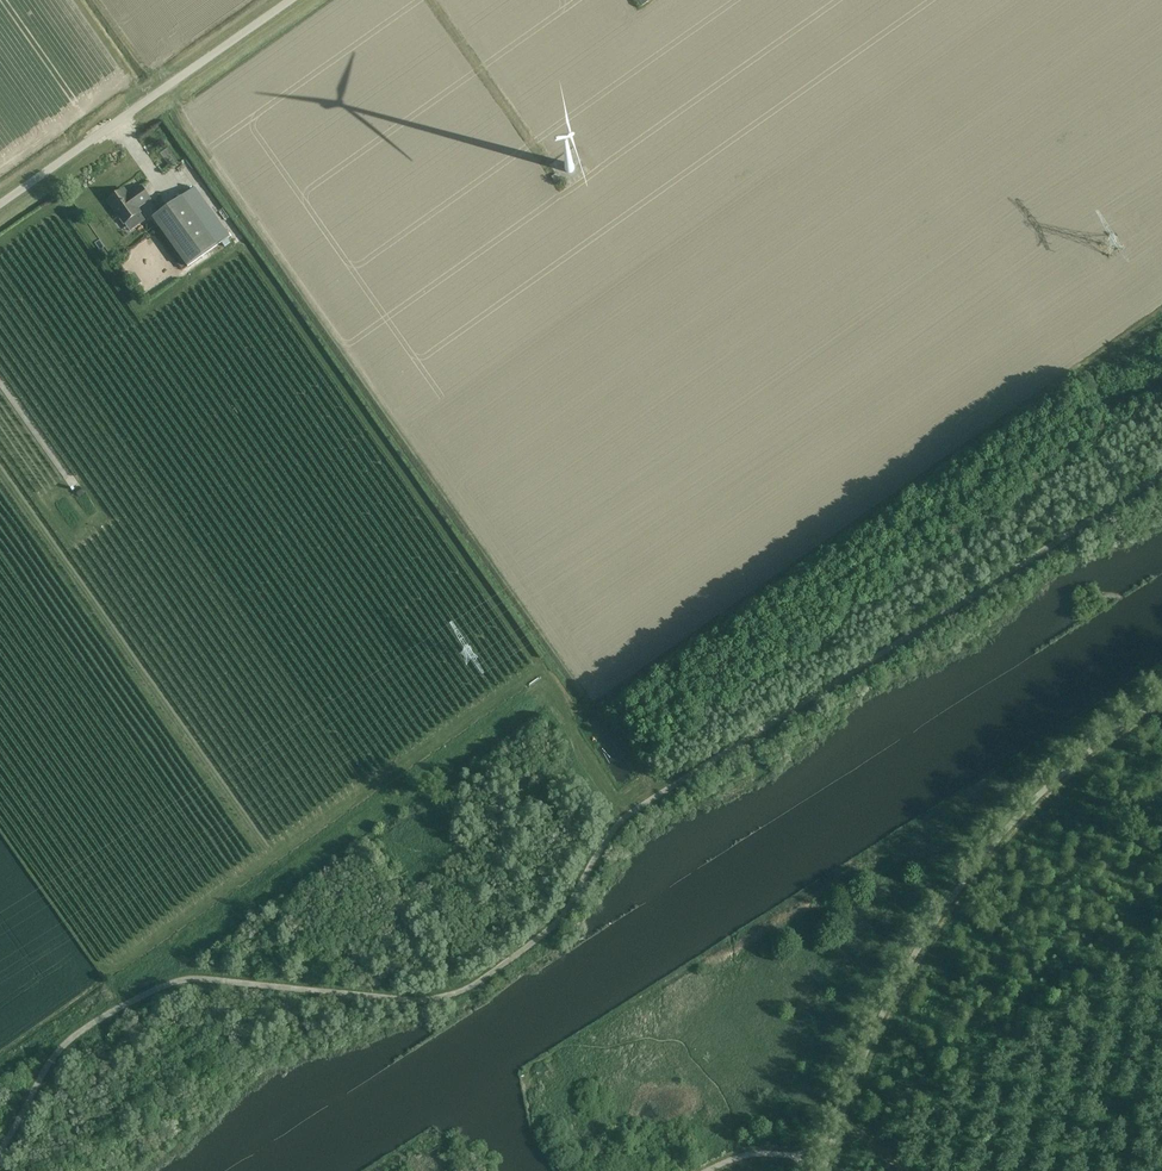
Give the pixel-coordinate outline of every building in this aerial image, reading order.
[(569,153),(563,155),(567,166),(558,169),(562,181),(578,175),(569,153)] [(108,201),(124,224),(140,212),(137,208),(150,199),(141,186),(132,193),(133,194),(129,197),(124,190),(108,201)] [(188,266),(217,245),(182,197),(153,218),(188,266)]
